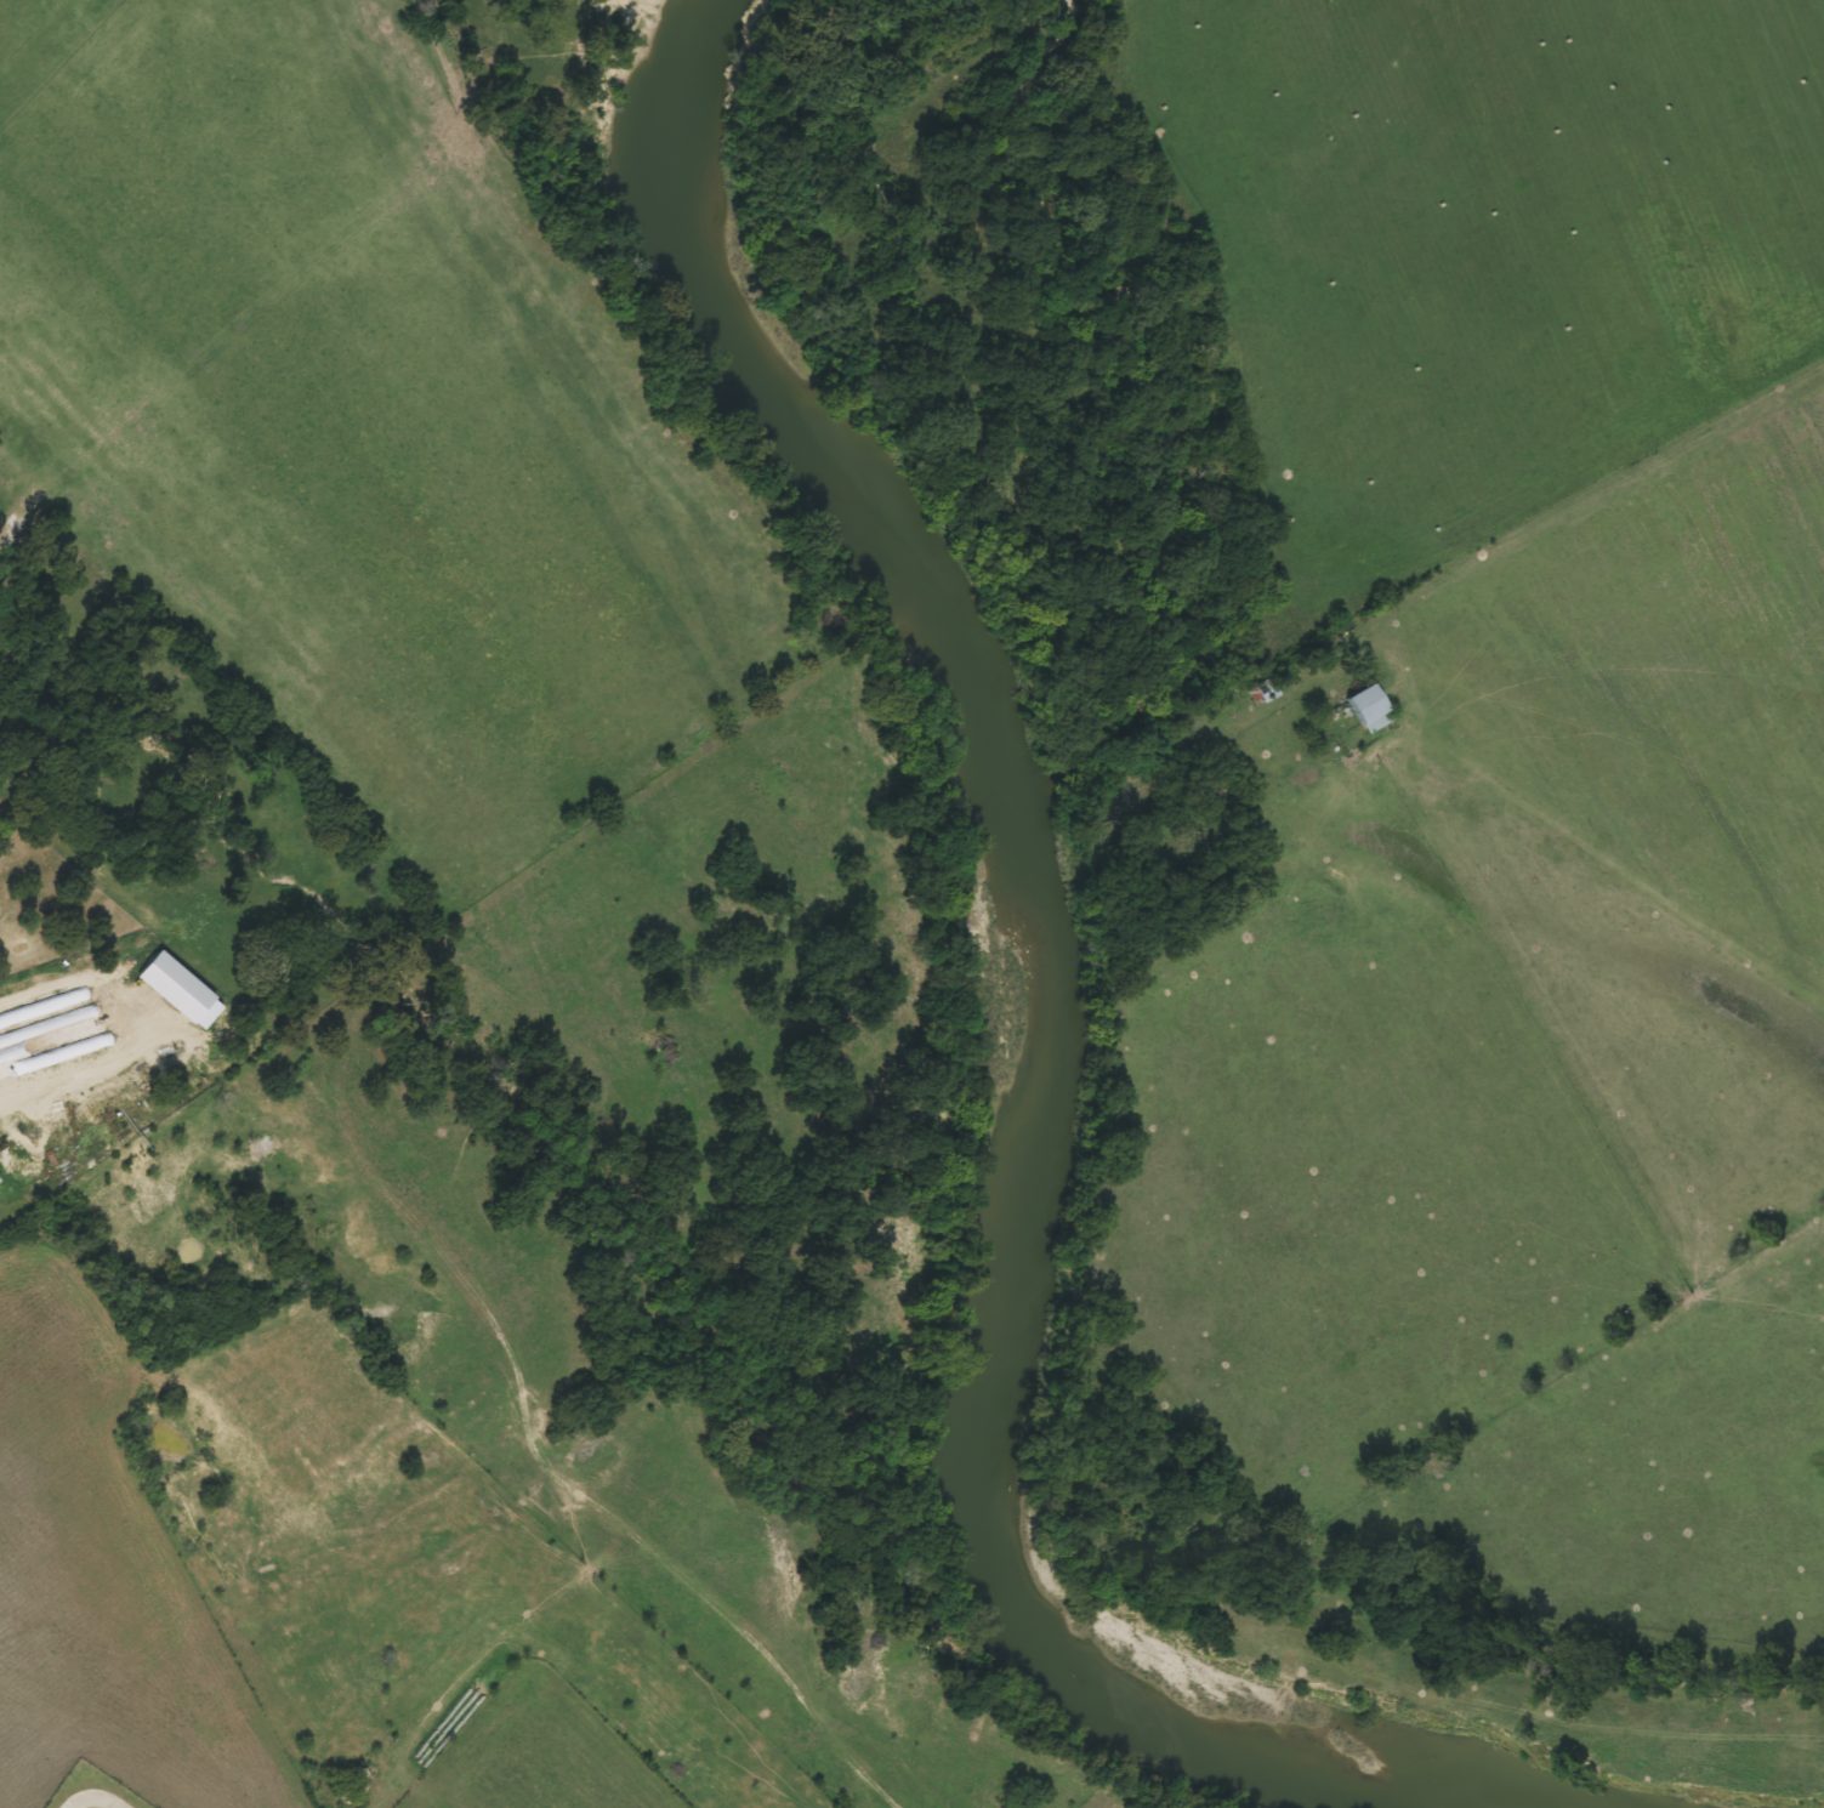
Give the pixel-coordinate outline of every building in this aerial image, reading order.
[(1281,692),(1270,678),(1252,692),(1263,706),(1281,692)] [(1396,719),(1376,683),(1349,698),(1369,733),(1396,719)]
